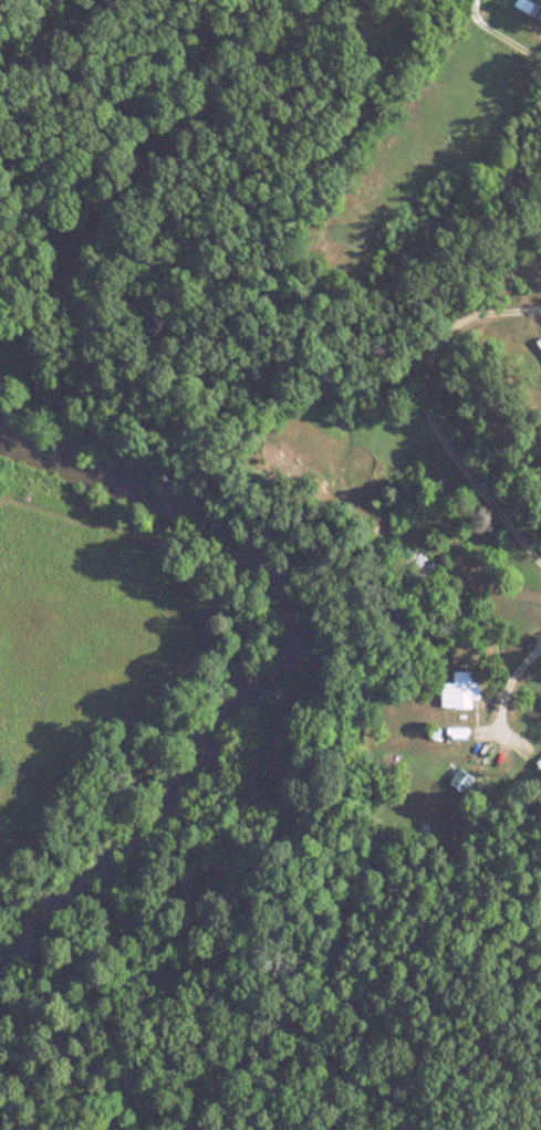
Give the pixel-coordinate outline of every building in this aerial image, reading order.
[(406,557),(424,586),(438,576),(420,548),(406,557)] [(471,709),(471,699),(479,699),(479,682),(471,682),(471,671),(454,671),(454,683),(441,683),(441,708),(471,709)] [(451,783),(462,794),(471,785),(467,782),(469,780),(461,772),(451,783)]
